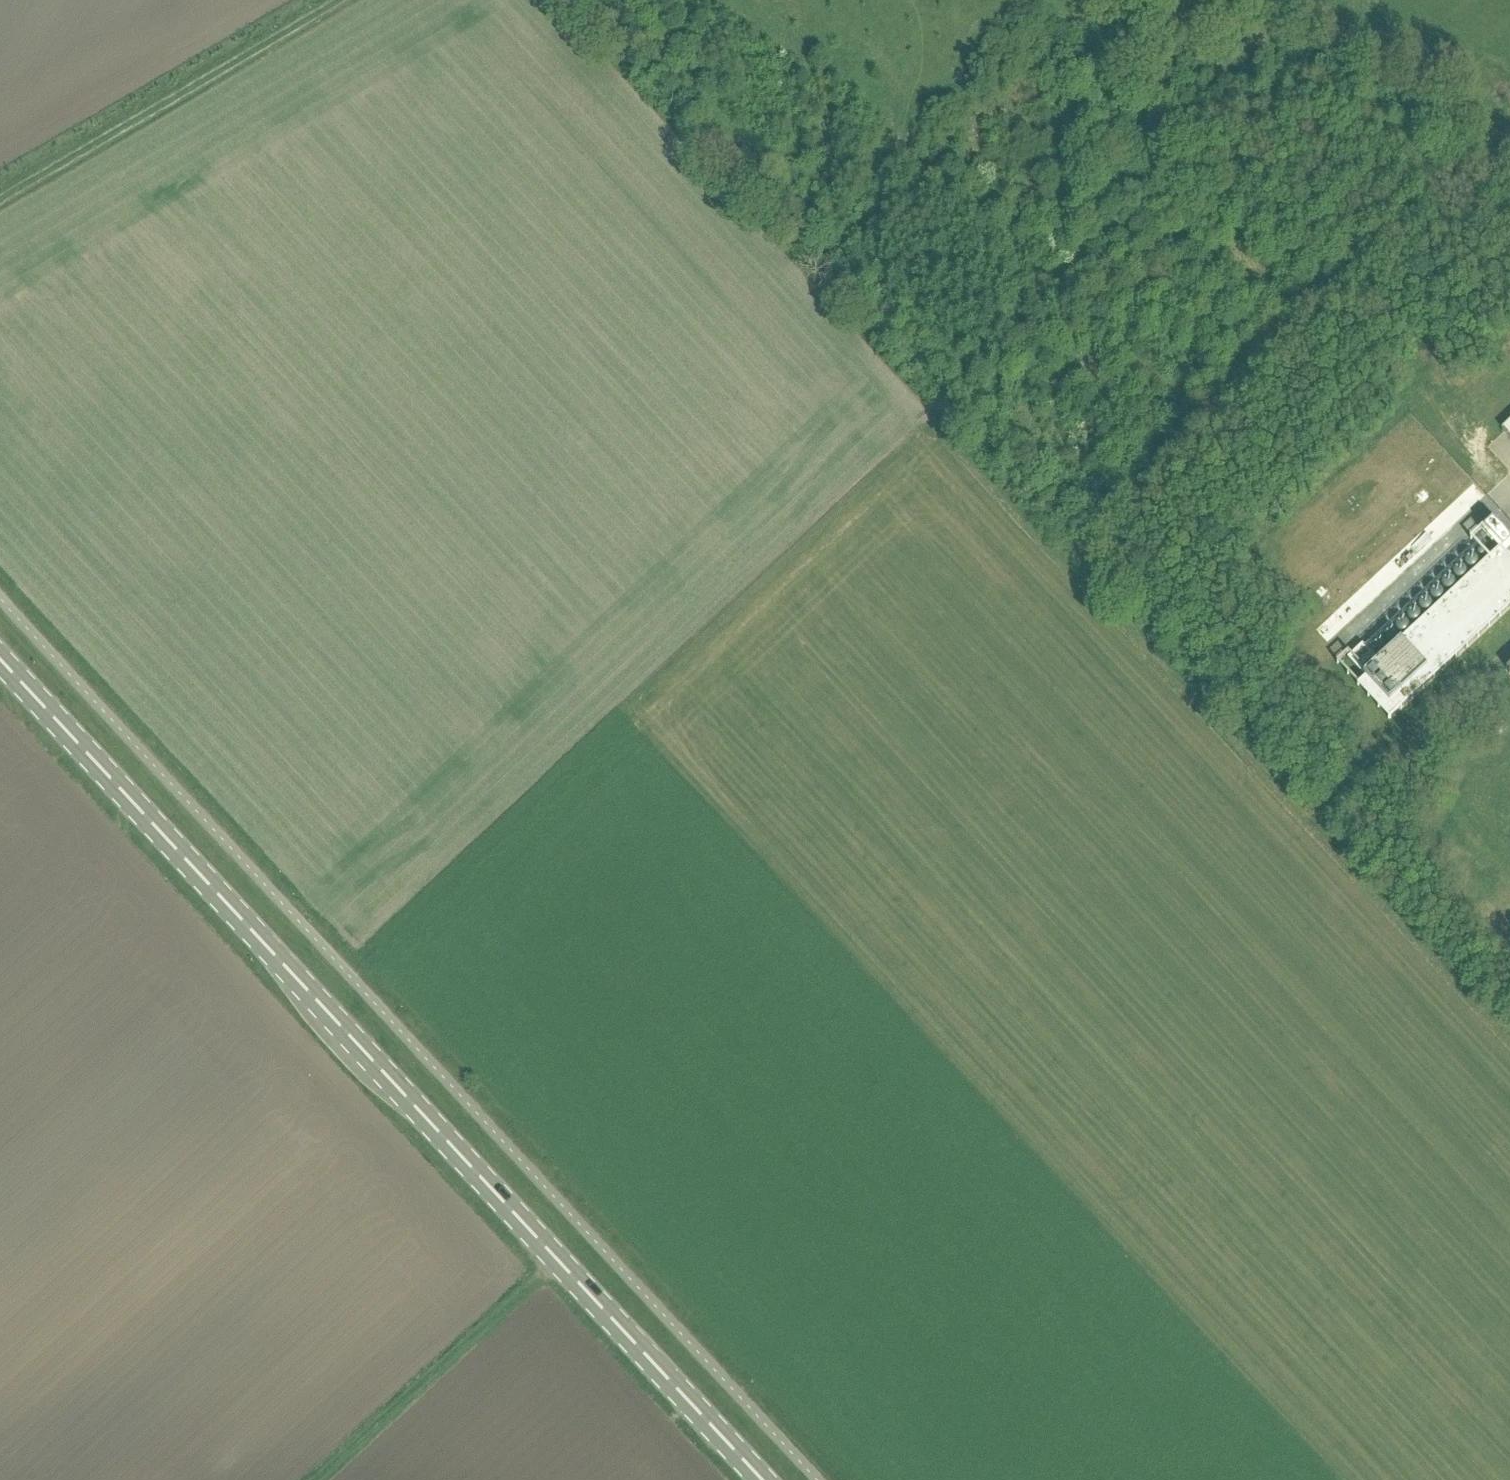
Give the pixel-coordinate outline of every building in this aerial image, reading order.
[(1502,431),(1509,440),(1509,424),(1502,431)] [(1509,549),(1509,539),(1493,521),(1483,531),(1337,664),(1390,722),(1509,611),(1509,561),(1504,554),(1509,549)]
